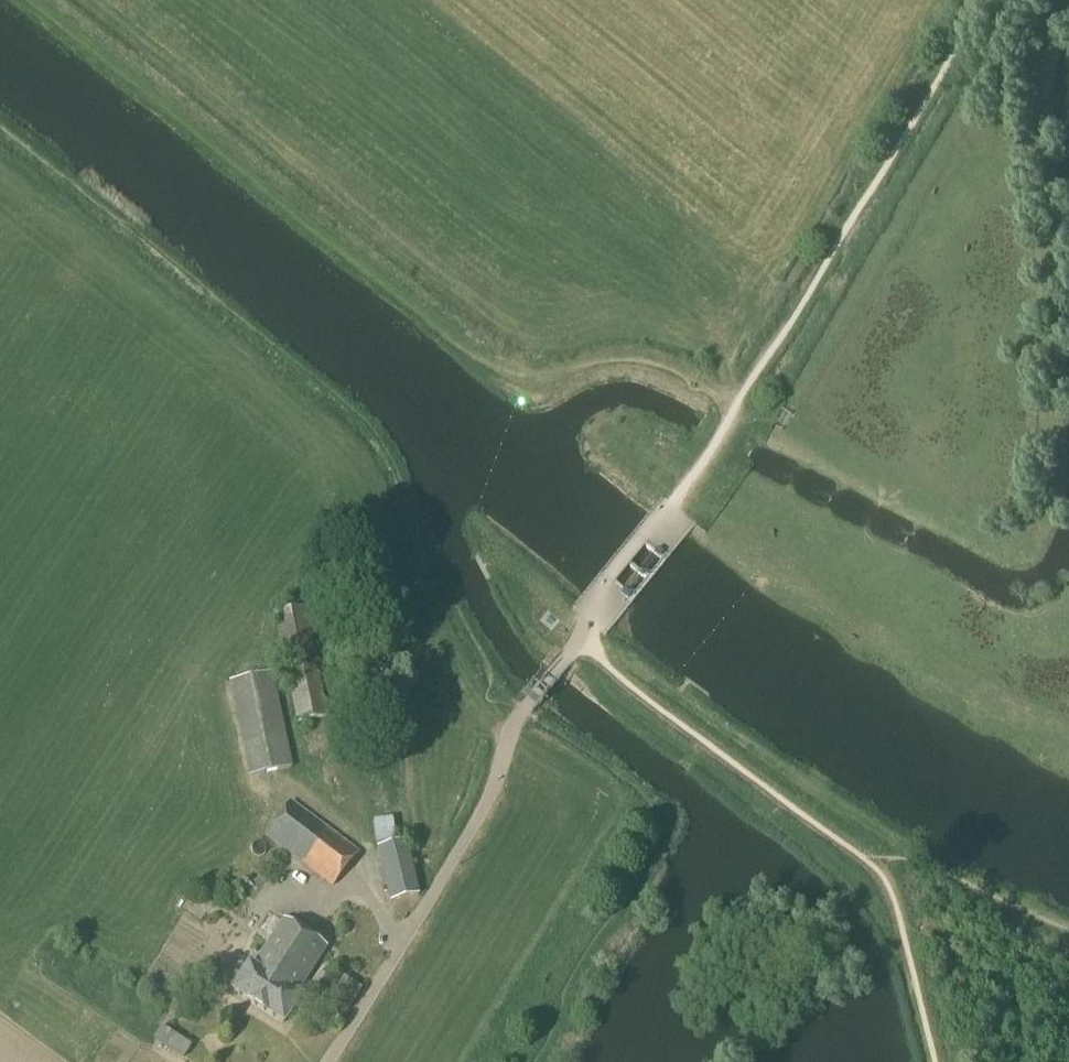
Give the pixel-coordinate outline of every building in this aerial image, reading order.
[(299,724),(326,718),(303,608),(276,614),(299,724)] [(251,777),(291,769),(271,674),(231,682),(251,777)] [(333,887),(358,854),(291,803),(266,836),(333,887)] [(376,845),(395,842),(392,819),(372,821),(376,845)] [(390,903),(418,896),(405,843),(377,849),(390,903)] [(306,984),(328,949),(281,919),(251,967),(249,965),(232,992),(283,1024),(299,999),(339,1024),(361,989),(344,978),(332,996),(314,985),(307,996),(301,992),(306,984)] [(184,1059),(191,1046),(161,1026),(153,1039),(184,1059)]
